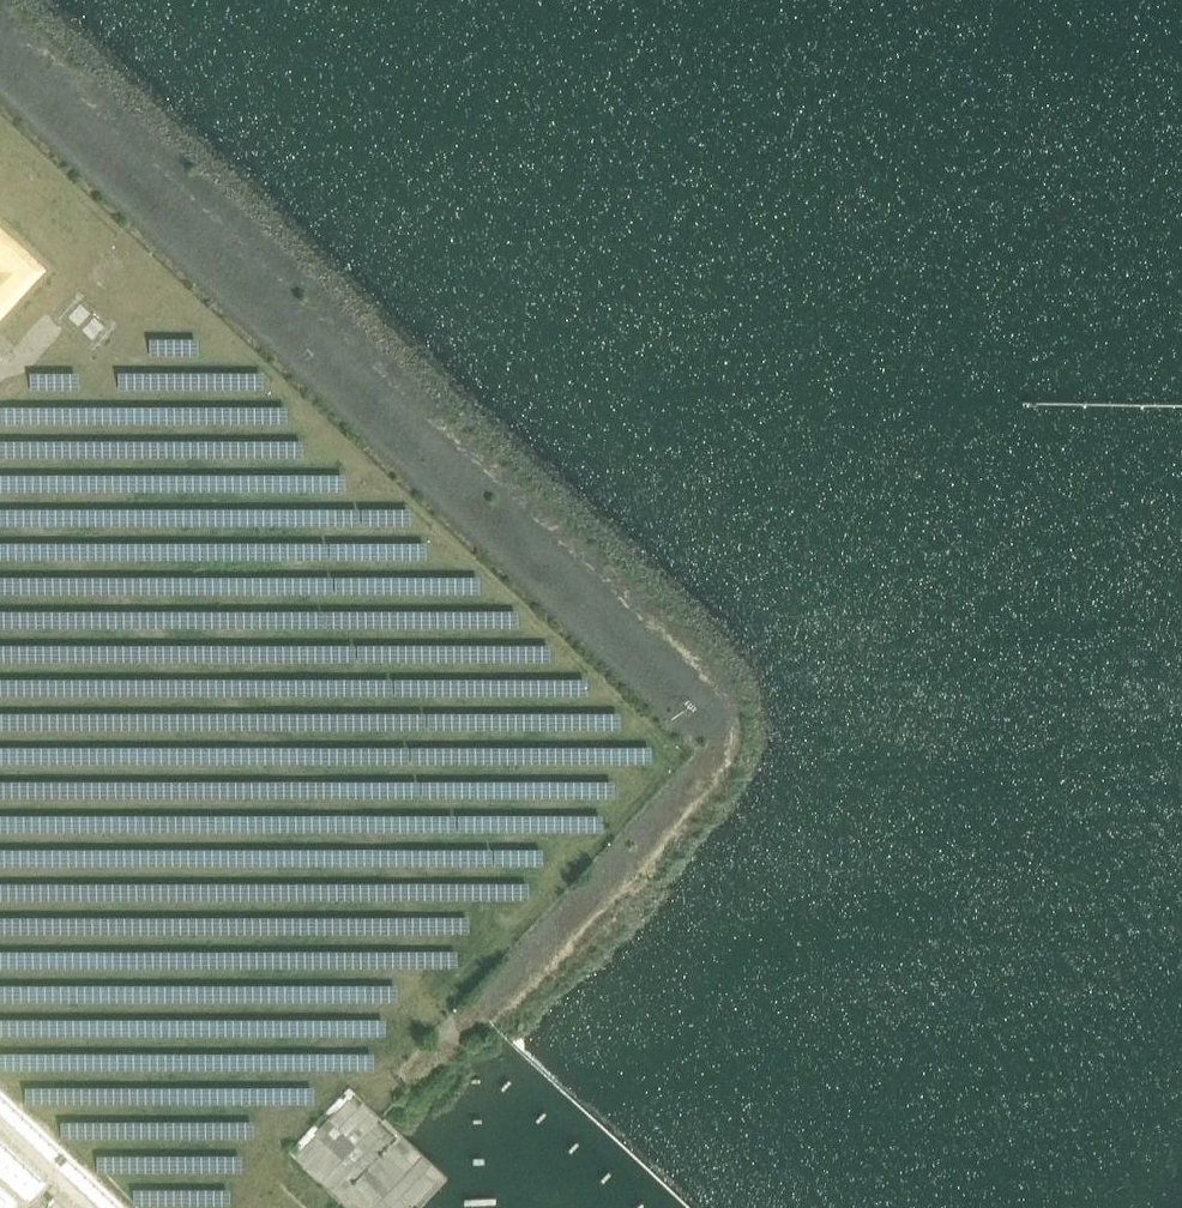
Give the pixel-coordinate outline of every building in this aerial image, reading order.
[(348,1207),(393,1207),(434,1164),(347,1083),(285,1149),(348,1207)]
